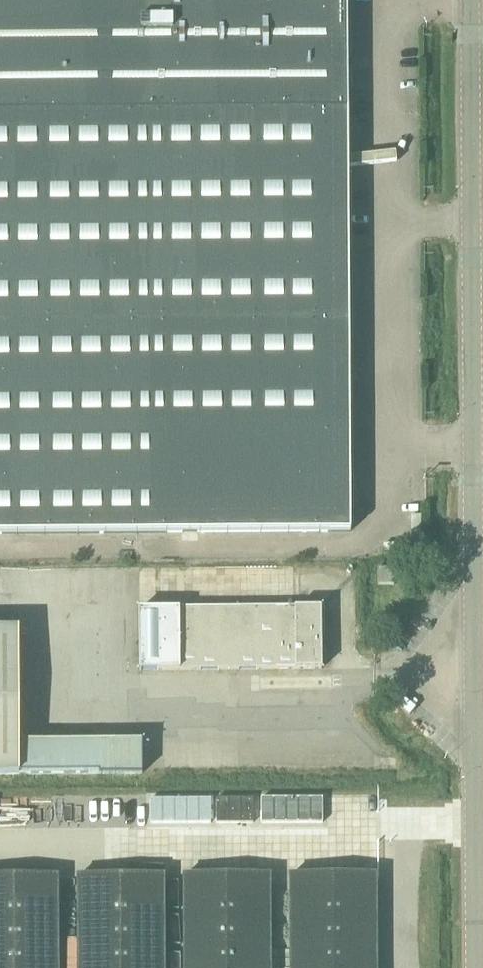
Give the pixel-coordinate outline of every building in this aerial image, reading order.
[(349,531),(345,0),(0,0),(0,534),(349,531)] [(384,544),(383,554),(393,554),(394,544),(384,544)] [(393,569),(377,569),(377,585),(393,585),(393,569)] [(324,667),(324,604),(141,605),(141,667),(324,667)] [(152,772),(152,738),(29,738),(29,627),(0,627),(0,772),(152,772)] [(142,799),(143,823),(202,823),(202,799),(142,799)] [(216,823),(253,823),(253,799),(216,799),(216,823)] [(261,823),(322,823),(322,799),(261,799),(261,823)] [(142,876),(78,876),(78,967),(164,967),(163,875),(142,876)] [(248,875),(184,875),(184,967),(270,967),(270,875),(248,875)] [(354,875),(290,875),(291,967),(376,967),(376,875),(354,875)] [(36,876),(0,876),(0,967),(57,967),(56,876),(36,876)]
